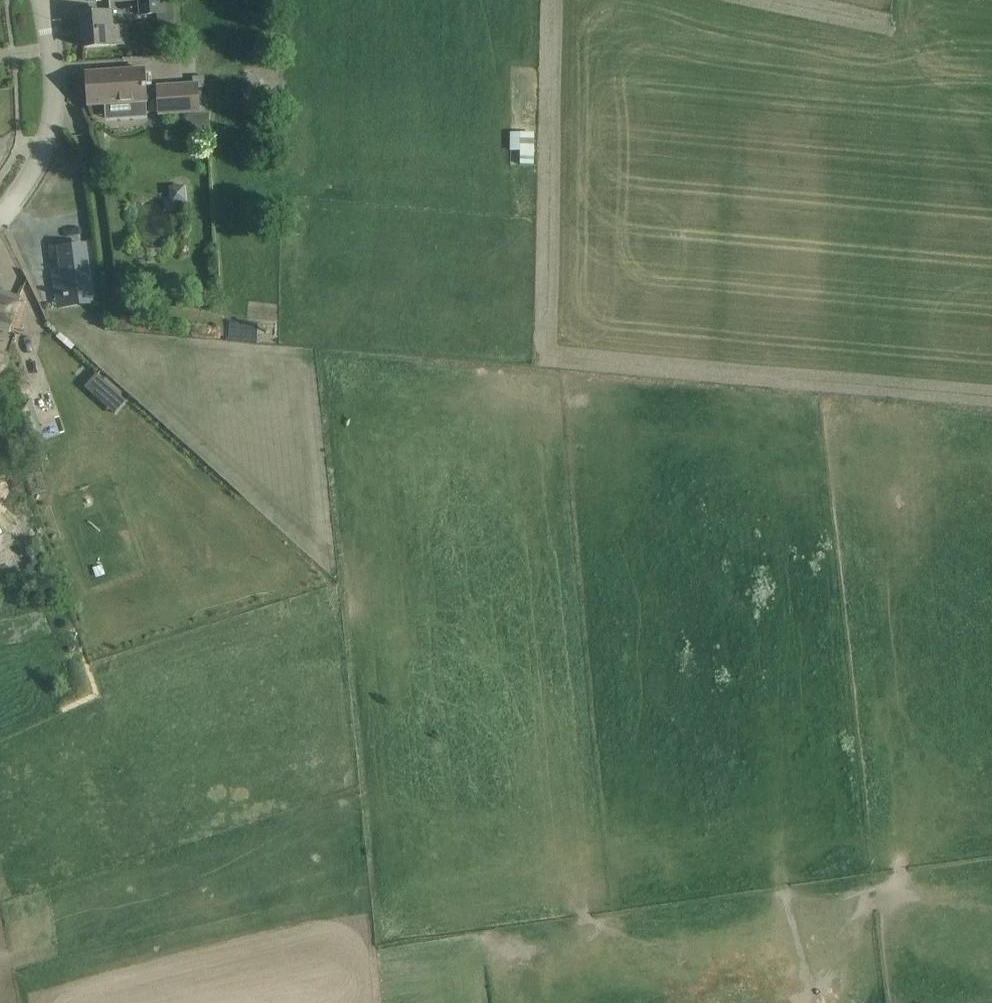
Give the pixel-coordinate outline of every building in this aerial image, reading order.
[(139,17),(157,15),(158,25),(172,24),(172,0),(138,0),(139,17)] [(113,28),(112,13),(82,16),(84,48),(127,45),(125,27),(113,28)] [(146,102),(144,70),(86,73),(88,105),(146,102)] [(200,113),(198,84),(156,86),(158,116),(200,113)] [(514,130),(513,150),(525,150),(524,163),(537,163),(538,131),(514,130)] [(59,306),(57,295),(90,291),(85,244),(59,247),(62,273),(54,274),(57,306),(59,306)] [(9,333),(21,298),(0,292),(0,330),(9,333)]
